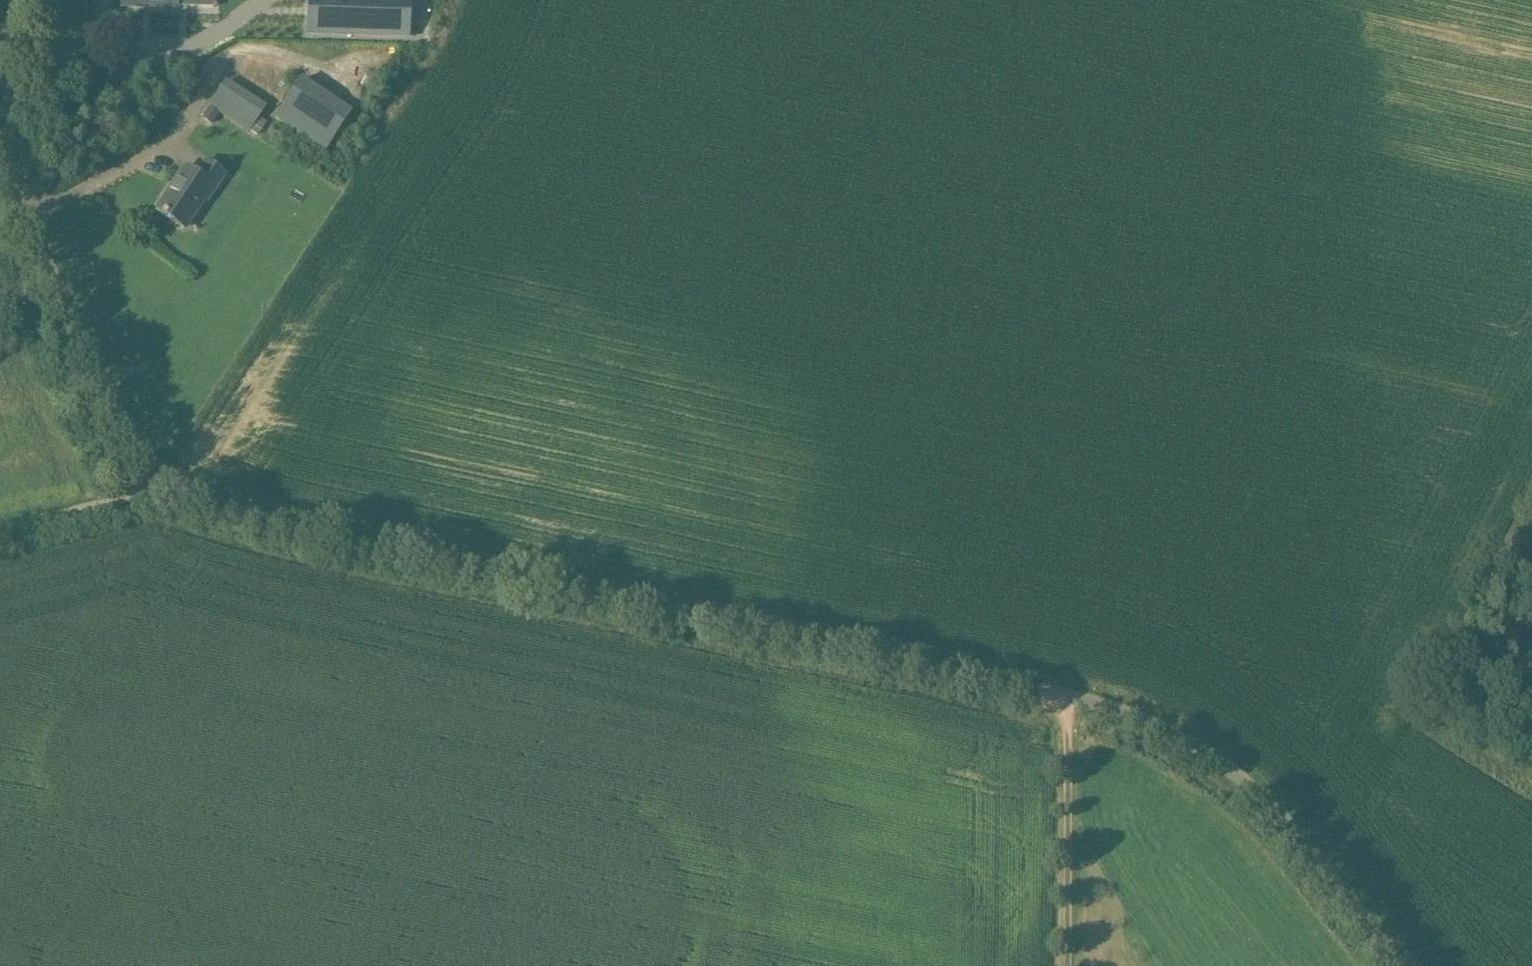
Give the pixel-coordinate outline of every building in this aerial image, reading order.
[(123,5),(143,5),(149,5),(149,8),(177,9),(178,0),(123,0),(123,5)] [(308,36),(408,38),(409,0),(309,0),(308,36)] [(250,132),(268,106),(228,79),(210,105),(250,132)] [(276,117),(275,120),(325,153),(352,112),(302,79),(300,81),(276,117)] [(174,185),(158,210),(186,229),(205,200),(214,187),(196,175),(187,169),(176,186),(174,185)]
